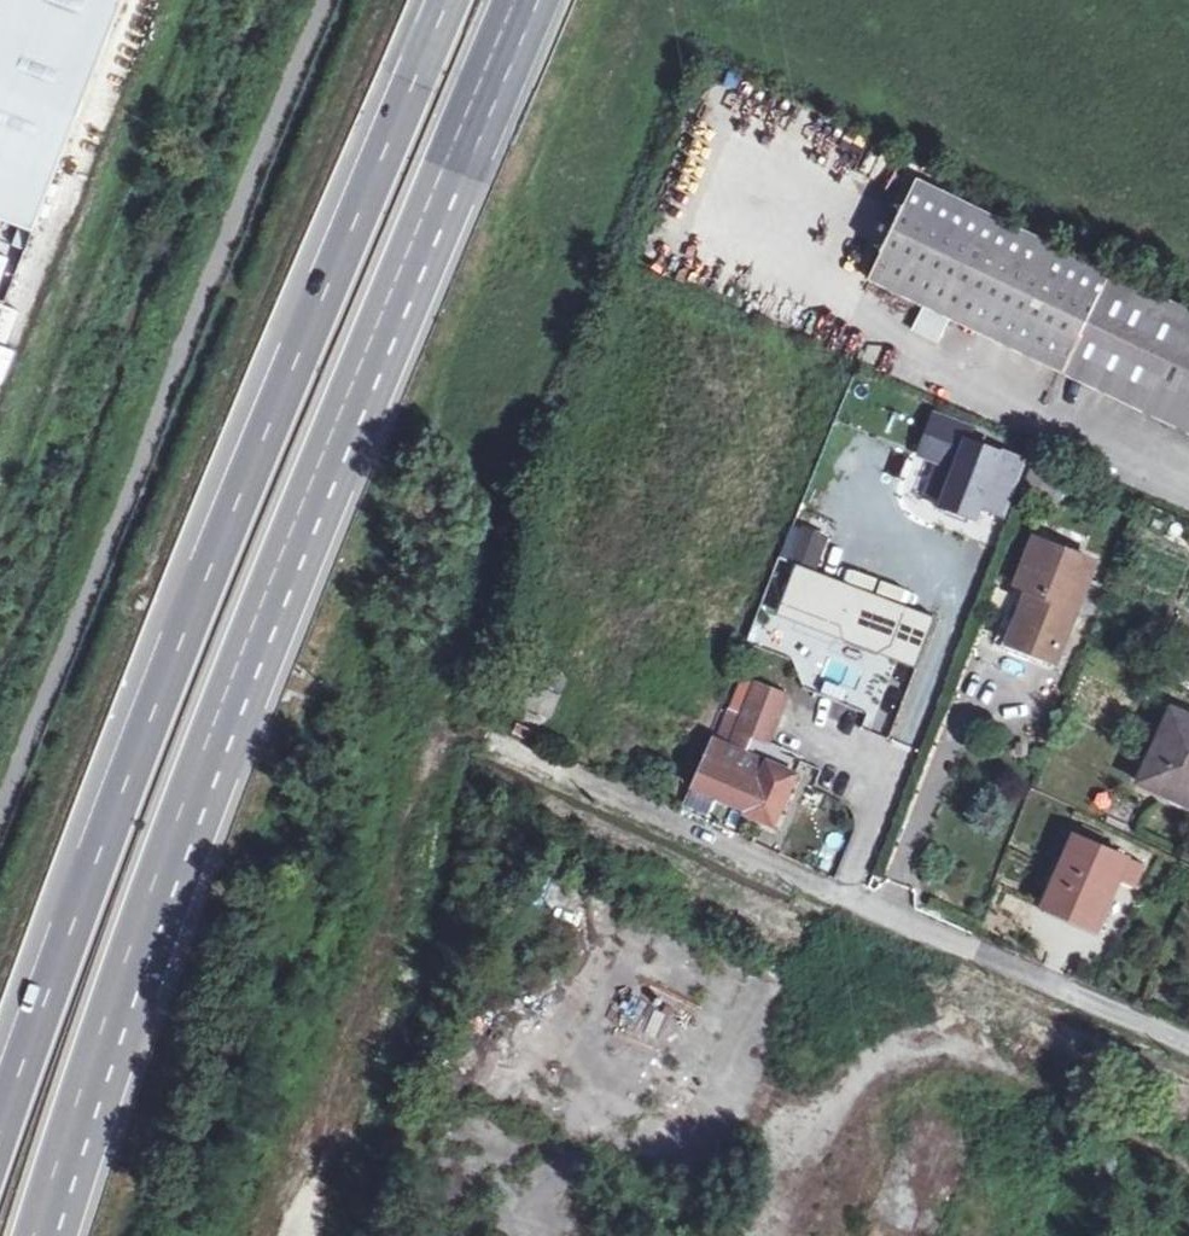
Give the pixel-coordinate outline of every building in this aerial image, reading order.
[(0,15),(0,151),(53,171),(118,0),(6,0),(0,15)] [(53,171),(0,151),(0,215),(31,227),(53,171)] [(925,183),(877,282),(1188,431),(1188,309),(925,183)] [(938,424),(924,459),(956,472),(942,510),(977,523),(983,507),(1003,515),(1021,469),(967,447),(971,437),(938,424)] [(788,558),(815,568),(828,535),(801,525),(788,558)] [(1018,581),(1030,587),(1009,640),(1055,659),(1093,563),(1036,538),(1018,581)] [(797,564),(782,604),(841,627),(846,639),(918,666),(936,618),(797,564)] [(543,671),(537,685),(561,695),(567,682),(543,671)] [(749,678),(720,742),(731,747),(750,702),(761,683),(749,678)] [(761,683),(750,702),(779,714),(788,695),(761,683)] [(561,695),(537,685),(534,684),(524,706),(552,716),(561,695)] [(750,702),(731,747),(760,760),(772,765),(774,760),(804,773),(810,759),(784,747),(786,742),(770,736),(779,714),(750,702)] [(1170,709),(1136,779),(1188,804),(1188,718),(1170,709)] [(731,747),(720,742),(716,741),(696,787),(748,810),(747,813),(780,827),(804,773),(774,760),(772,765),(760,760),(731,747)] [(1076,835),(1071,832),(1041,900),(1094,925),(1116,876),(1132,884),(1142,864),(1102,845),(1108,832),(1082,820),(1076,835)]
